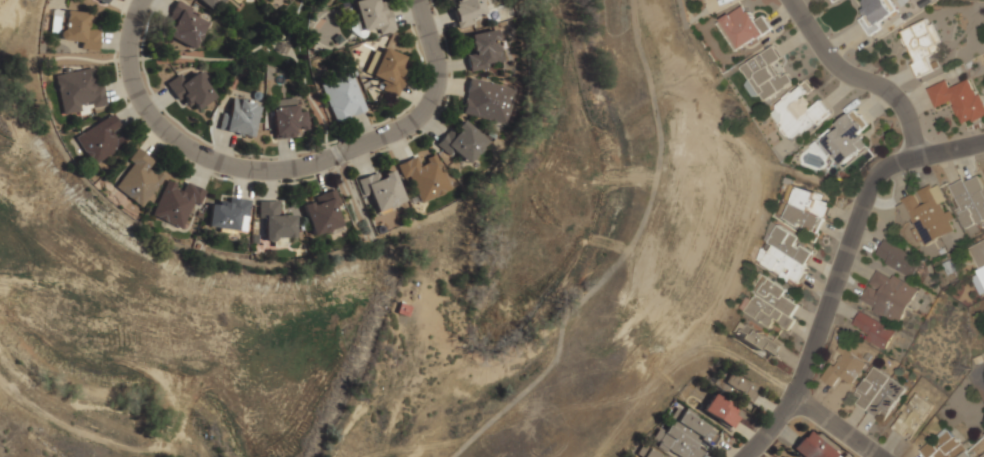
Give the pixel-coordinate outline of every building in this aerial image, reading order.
[(214,13),(224,0),(196,0),(214,13)] [(387,2),(376,5),(375,0),(359,0),(352,2),(360,30),(373,26),(375,36),(395,31),(387,2)] [(457,4),(456,0),(481,0),(485,13),(470,18),(472,22),(458,26),(452,9),(456,8),(455,5),(457,4)] [(869,36),(883,27),(880,22),(895,11),(888,0),(858,0),(867,14),(859,20),(869,36)] [(195,51),(211,18),(176,1),(160,33),(195,51)] [(740,48),(771,29),(763,15),(755,20),(744,4),(721,19),(740,48)] [(67,11),(89,13),(87,29),(98,30),(96,49),(80,47),(81,41),(58,38),(60,16),(66,17),(67,11)] [(917,77),(933,70),(927,57),(943,50),(929,18),(898,32),(917,77)] [(471,35),(496,30),(502,59),(485,63),(486,67),(468,70),(465,54),(475,52),(471,35)] [(742,64),(762,100),(793,83),(787,73),(780,77),(772,63),(780,59),(774,46),(742,64)] [(404,56),(383,47),(370,75),(384,82),(380,90),(396,98),(405,78),(399,75),(402,69),(399,67),(404,56)] [(365,72),(371,74),(379,53),(374,51),(365,72)] [(55,75),(91,68),(95,86),(101,84),(105,104),(92,107),(91,100),(61,106),(55,75)] [(215,98),(198,72),(187,80),(181,72),(165,83),(182,108),(191,101),(197,110),(215,98)] [(320,83),(333,123),(366,112),(354,73),(320,83)] [(514,89),(506,123),(464,113),(472,79),(514,89)] [(946,81),(926,89),(934,109),(951,102),(960,125),(983,116),(983,110),(972,79),(949,88),(946,81)] [(829,112),(820,100),(812,106),(799,88),(768,110),(791,141),(829,112)] [(217,129),(250,138),(259,104),(234,97),(230,110),(223,108),(217,129)] [(307,128),(306,108),(294,108),(293,98),(271,100),(273,139),(299,138),(298,128),(307,128)] [(868,125),(856,111),(821,138),(843,165),(868,145),(858,133),(868,125)] [(76,138),(112,115),(119,126),(110,131),(115,140),(119,137),(124,144),(93,164),(76,138)] [(487,141),(469,163),(452,149),(448,154),(435,143),(448,127),(457,135),(461,130),(458,127),(463,120),(487,141)] [(137,149),(153,161),(147,169),(154,175),(157,171),(164,177),(141,207),(115,187),(134,163),(129,160),(137,149)] [(421,202),(409,175),(403,177),(398,165),(415,157),(420,167),(429,163),(427,158),(435,154),(450,188),(421,202)] [(359,180),(378,174),(381,182),(388,179),(386,175),(394,172),(404,203),(390,208),(391,210),(380,214),(373,192),(364,195),(359,180)] [(967,237),(983,231),(981,222),(983,221),(983,189),(978,174),(948,185),(967,237)] [(204,192),(199,203),(194,200),(181,228),(153,214),(169,181),(175,185),(174,188),(183,193),(187,184),(204,192)] [(904,223),(907,222),(919,247),(957,229),(936,183),(894,202),(904,223)] [(824,195),(797,185),(785,219),(819,231),(829,203),(822,200),(824,195)] [(335,190),(340,205),(334,207),(341,227),(331,230),(331,232),(316,238),(305,205),(317,201),(315,197),(335,190)] [(211,205),(219,206),(219,201),(228,202),(229,197),(249,200),(247,215),(239,214),(238,229),(209,226),(211,205)] [(259,201),(278,202),(278,217),(294,217),(294,239),(277,239),(277,242),(267,242),(267,218),(259,218),(259,201)] [(811,251),(794,245),(798,233),(769,223),(763,241),(771,244),(769,251),(760,248),(755,265),(801,281),(811,251)] [(968,247),(980,274),(972,278),(979,294),(983,292),(983,239),(968,247)] [(874,260),(915,278),(924,258),(883,240),(874,260)] [(901,325),(917,286),(876,268),(859,306),(901,325)] [(788,291),(766,277),(745,311),(770,327),(778,314),(774,312),(781,301),(788,291)] [(854,325),(861,312),(897,332),(886,351),(868,340),(871,335),(854,325)] [(795,319),(783,313),(777,323),(789,330),(795,319)] [(732,340),(770,358),(778,341),(741,323),(732,340)] [(835,388),(840,379),(853,387),(867,361),(841,346),(822,380),(835,388)] [(905,387),(873,367),(851,401),(884,421),(905,387)] [(719,387),(751,403),(758,388),(726,373),(719,387)] [(728,428),(739,411),(712,393),(701,410),(728,428)] [(674,408),(669,418),(671,419),(665,431),(657,427),(652,438),(659,442),(657,446),(680,456),(699,456),(703,450),(709,452),(719,431),(674,408)] [(919,448),(924,456),(934,456),(936,456),(937,456),(971,456),(953,427),(919,448)] [(803,456),(842,456),(809,430),(793,448),(803,456)] [(643,446),(637,456),(662,456),(643,446)]
